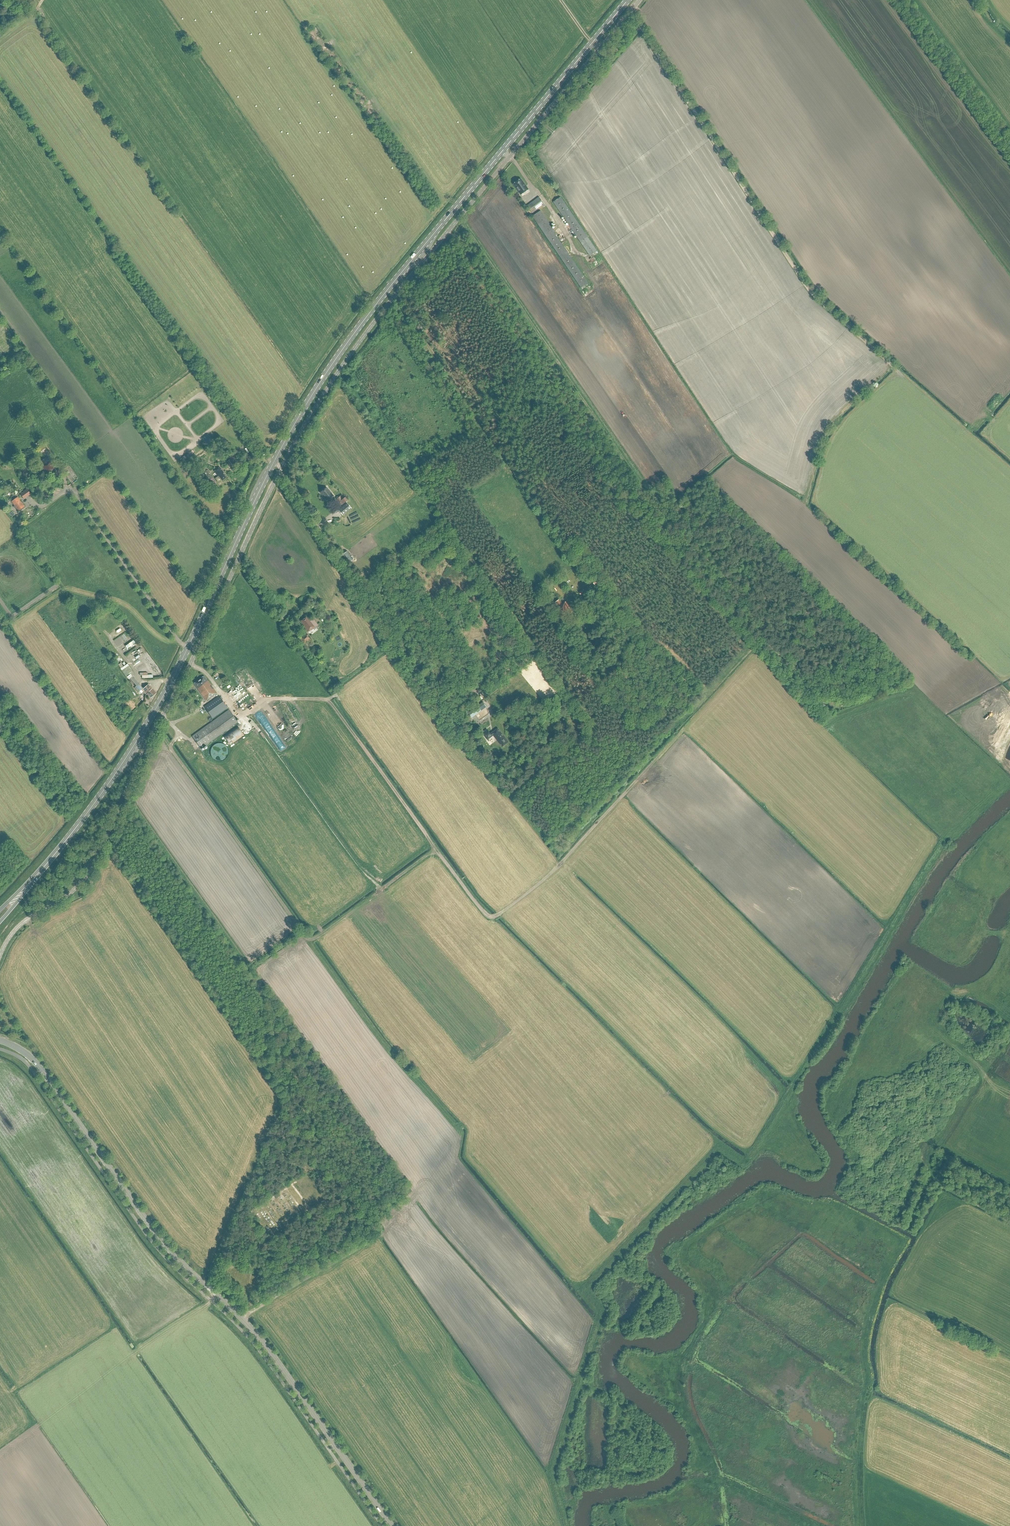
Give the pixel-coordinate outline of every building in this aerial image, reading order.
[(520,179),(515,183),(518,188),(517,189),(522,196),(525,194),(525,195),(530,192),(525,184),(524,184),(520,179)] [(539,197),(533,202),(527,206),(533,213),(542,206),(543,207),(545,206),(539,197)] [(597,251),(588,238),(560,197),(553,202),(590,256),(597,251)] [(532,216),(582,288),(588,284),(552,230),(553,230),(541,211),(532,216)] [(595,253),(593,257),(592,256),(590,259),(599,263),(601,260),(598,259),(600,256),(595,253)] [(207,445),(213,440),(208,434),(202,438),(207,445)] [(41,444),(40,443),(36,445),(41,452),(46,449),(41,443),(41,444)] [(47,474),(55,468),(50,461),(51,460),(48,456),(45,458),(42,461),(39,462),(47,474)] [(207,474),(210,472),(205,466),(200,470),(202,473),(205,471),(207,474)] [(227,478),(232,475),(228,466),(222,469),(227,478)] [(226,478),(223,473),(224,473),(219,467),(214,471),(218,477),(215,478),(218,482),(222,480),(226,478)] [(327,500),(333,496),(327,487),(320,492),(327,500)] [(20,494),(24,499),(31,495),(27,490),(20,494)] [(342,500),(339,496),(336,499),(341,505),(348,500),(345,497),(342,500)] [(18,511),(25,506),(18,497),(12,501),(18,511)] [(347,503),(338,510),(342,515),(351,508),(347,503)] [(604,582),(603,580),(599,575),(592,580),(597,587),(604,582)] [(562,619),(573,612),(566,601),(562,604),(559,599),(556,602),(554,603),(556,608),(555,608),(562,619)] [(310,631),(316,627),(310,620),(310,621),(306,616),(300,620),(305,627),(304,627),(308,632),(310,630),(310,631)] [(299,638),(304,645),(311,639),(306,633),(299,638)] [(132,646),(141,640),(138,637),(130,643),(132,646)] [(140,656),(147,649),(145,646),(142,648),(141,646),(135,651),(140,656)] [(140,665),(142,668),(151,663),(149,660),(140,665)] [(127,677),(134,672),(129,665),(123,669),(124,671),(123,671),(127,677)] [(147,693),(142,687),(133,676),(129,679),(136,687),(135,687),(136,689),(138,693),(143,697),(147,693)] [(194,684),(206,701),(217,693),(204,676),(194,684)] [(145,685),(142,687),(147,693),(151,698),(156,693),(148,684),(146,686),(145,685)] [(219,696),(204,706),(213,718),(227,707),(219,696)] [(116,705),(118,711),(128,707),(126,702),(122,704),(122,703),(116,705)] [(476,713),(486,706),(483,702),(473,709),(476,713)] [(201,748),(238,722),(229,710),(192,736),(201,748)] [(279,713),(276,716),(287,732),(291,729),(279,713)] [(232,734),(236,740),(250,731),(246,724),(232,734)] [(277,737),(281,735),(277,727),(273,730),(277,737)] [(502,746),(508,742),(498,728),(491,734),(487,729),(483,733),(488,739),(493,735),(502,746)] [(506,737),(509,735),(502,728),(500,730),(506,737)]
